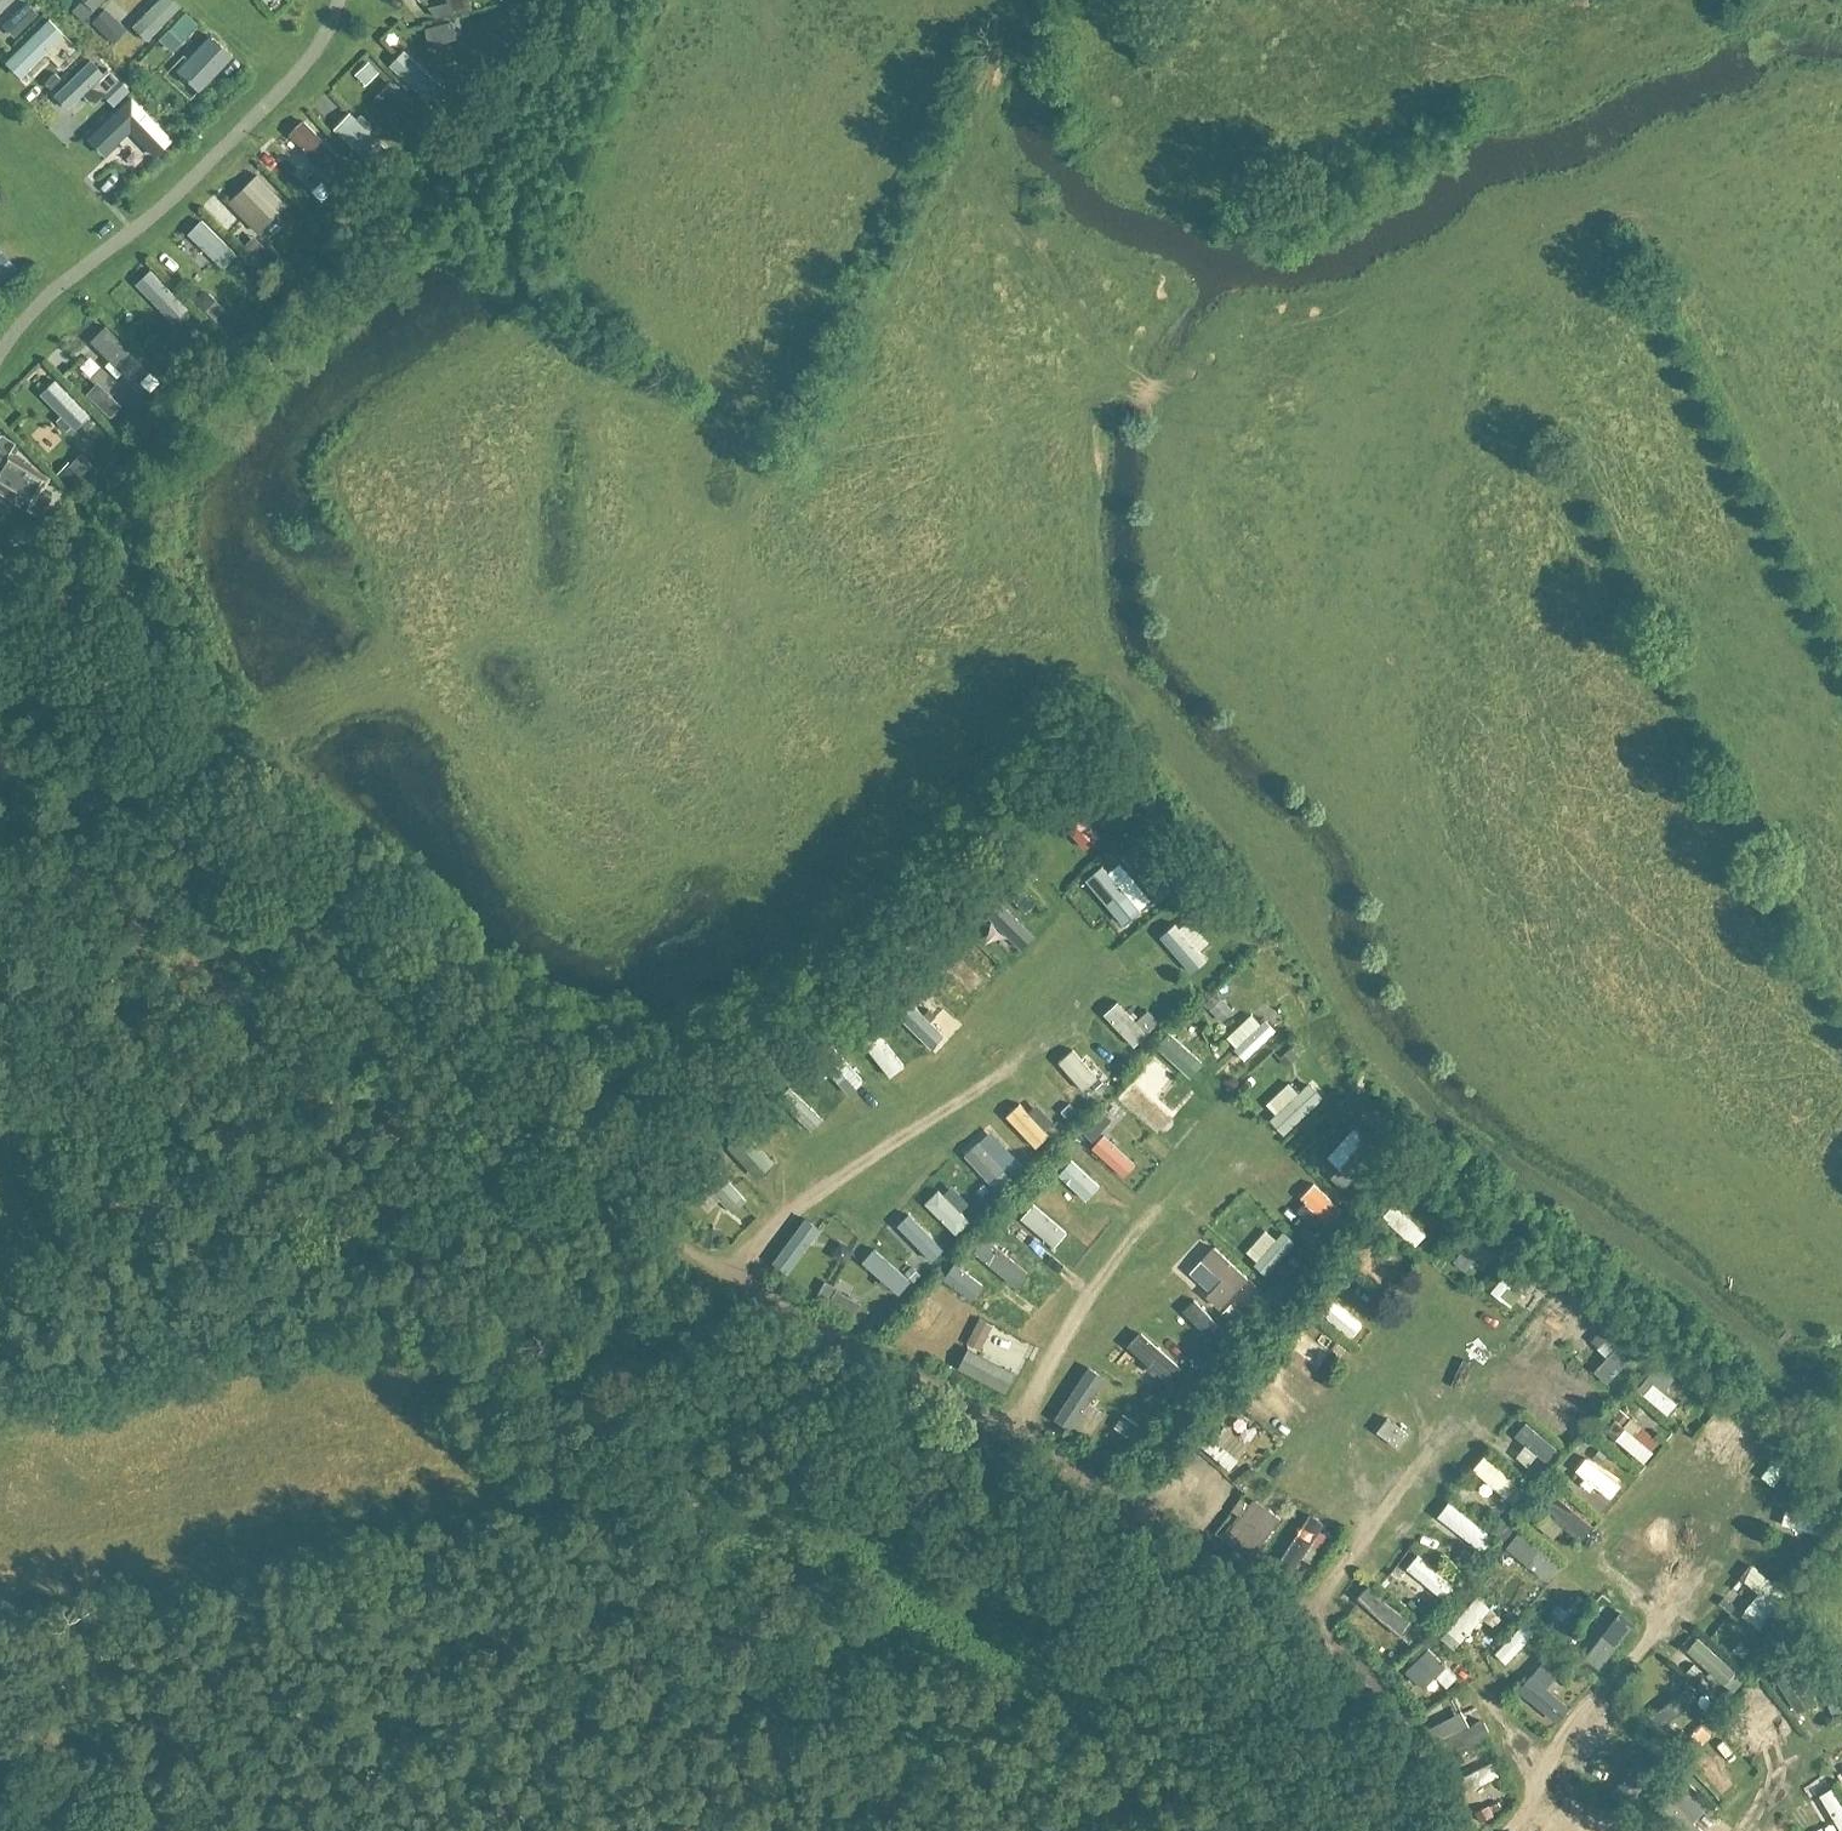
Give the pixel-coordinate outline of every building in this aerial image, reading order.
[(95,12),(107,0),(83,0),(95,12)] [(3,27),(14,38),(39,16),(28,4),(3,27)] [(47,22),(7,64),(27,83),(48,60),(63,74),(81,54),(47,22)] [(210,35),(176,71),(199,93),(233,56),(210,35)] [(407,45),(391,64),(434,100),(449,81),(407,45)] [(86,137),(102,154),(146,114),(131,96),(86,137)] [(354,109),(337,127),(367,157),(385,140),(354,109)] [(307,120),(294,133),(327,167),(341,154),(307,120)] [(236,209),(259,232),(288,203),(258,171),(237,192),(245,200),(236,209)] [(223,220),(239,206),(222,187),(206,202),(223,220)] [(205,219),(190,234),(226,267),(240,252),(205,219)] [(17,266),(1,249),(0,250),(0,283),(17,266)] [(153,271),(138,286),(177,323),(191,308),(153,271)] [(115,330),(101,344),(136,378),(150,364),(115,330)] [(59,382),(45,396),(76,427),(90,414),(59,382)] [(11,451),(16,441),(2,432),(0,436),(0,446),(10,452),(11,451)] [(25,499),(34,505),(52,476),(11,451),(10,452),(0,469),(0,485),(25,499)] [(1093,844),(1107,830),(1065,788),(1051,801),(1093,844)] [(948,907),(943,912),(1005,971),(1054,912),(992,851),(948,907)] [(1144,855),(1133,864),(1123,853),(1108,866),(1143,908),(1170,886),(1144,855)] [(1195,970),(1213,959),(1206,946),(1213,942),(1196,913),(1170,929),(1195,970)] [(895,958),(864,983),(932,1065),(969,1027),(895,958)] [(864,983),(825,1018),(893,1095),(932,1065),(864,983)] [(1215,1002),(1229,1019),(1240,1011),(1226,993),(1215,1002)] [(1229,1032),(1250,1058),(1282,1033),(1261,1007),(1229,1032)] [(1098,1010),(1049,1051),(1088,1098),(1136,1050),(1098,1010)] [(859,1101),(875,1088),(842,1047),(826,1060),(859,1101)] [(1149,1058),(1106,1104),(1167,1162),(1203,1120),(1149,1058)] [(1012,1074),(972,1103),(1032,1156),(1059,1124),(1012,1074)] [(1276,1117),(1295,1135),(1331,1095),(1312,1077),(1276,1117)] [(1272,1098),(1281,1108),(1303,1088),(1294,1078),(1272,1098)] [(972,1103),(936,1126),(1001,1188),(1032,1156),(972,1103)] [(936,1126),(874,1168),(952,1242),(1001,1188),(936,1126)] [(772,1187),(788,1172),(757,1140),(741,1155),(772,1187)] [(1074,1161),(1061,1174),(1087,1201),(1100,1189),(1074,1161)] [(872,1170),(831,1202),(923,1275),(951,1244),(872,1170)] [(1397,1200),(1386,1212),(1423,1245),(1434,1232),(1397,1200)] [(991,1215),(961,1253),(1057,1322),(1079,1290),(991,1215)] [(1270,1228),(1255,1251),(1265,1258),(1281,1235),(1270,1228)] [(1476,1267),(1490,1237),(1474,1230),(1460,1260),(1476,1267)] [(1204,1233),(1167,1271),(1176,1281),(1232,1331),(1270,1290),(1204,1233)] [(1519,1248),(1479,1297),(1527,1331),(1565,1279),(1519,1248)] [(1565,1279),(1527,1331),(1575,1358),(1618,1310),(1565,1279)] [(1176,1281),(1148,1320),(1198,1355),(1206,1360),(1232,1331),(1176,1281)] [(1361,1338),(1371,1326),(1333,1293),(1322,1306),(1361,1338)] [(979,1317),(954,1371),(1006,1396),(1034,1345),(979,1317)] [(1611,1352),(1598,1366),(1617,1381),(1646,1348),(1617,1323),(1600,1342),(1611,1352)] [(1285,1357),(1318,1388),(1330,1375),(1297,1345),(1285,1357)] [(1303,1420),(1238,1370),(1207,1411),(1271,1460),(1303,1420)] [(1656,1377),(1647,1389),(1674,1411),(1684,1398),(1656,1377)] [(1507,1432),(1518,1442),(1527,1432),(1554,1458),(1564,1448),(1525,1412),(1507,1432)] [(1388,1417),(1377,1431),(1399,1447),(1409,1433),(1388,1417)] [(1757,1421),(1735,1452),(1752,1464),(1774,1433),(1757,1421)] [(1618,1437),(1650,1457),(1659,1443),(1627,1423),(1618,1437)] [(1229,1429),(1212,1451),(1241,1472),(1257,1450),(1229,1429)] [(1586,1435),(1549,1472),(1600,1521),(1638,1475),(1586,1435)] [(1794,1442),(1767,1473),(1783,1487),(1811,1457),(1794,1442)] [(1492,1464),(1483,1473),(1514,1502),(1522,1492),(1492,1464)] [(1549,1472),(1509,1518),(1563,1564),(1600,1521),(1549,1472)] [(1445,1513),(1488,1554),(1501,1540),(1458,1500),(1445,1513)] [(1787,1513),(1766,1541),(1798,1564),(1832,1524),(1787,1513)] [(1262,1540),(1276,1549),(1292,1523),(1278,1514),(1262,1540)] [(1453,1605),(1467,1590),(1427,1554),(1413,1569),(1453,1605)] [(1757,1554),(1725,1596),(1763,1629),(1797,1582),(1757,1554)] [(1526,1603),(1537,1589),(1501,1562),(1491,1577),(1526,1603)] [(1373,1583),(1340,1620),(1383,1669),(1425,1631),(1373,1583)] [(1473,1589),(1435,1633),(1468,1663),(1509,1619),(1473,1589)] [(1604,1605),(1568,1647),(1606,1674),(1642,1634),(1604,1605)] [(1562,1607),(1555,1626),(1572,1632),(1579,1613),(1562,1607)] [(1720,1620),(1755,1653),(1766,1641),(1731,1608),(1720,1620)] [(1697,1620),(1666,1653),(1724,1709),(1761,1673),(1697,1620)] [(1531,1622),(1505,1656),(1521,1668),(1547,1634),(1531,1622)] [(1429,1637),(1390,1674),(1418,1708),(1467,1672),(1429,1637)] [(1666,1653),(1615,1702),(1680,1771),(1724,1709),(1666,1653)] [(1546,1659),(1517,1691),(1557,1723),(1569,1709),(1547,1690),(1561,1673),(1546,1659)] [(1475,1678),(1421,1714),(1449,1773),(1497,1755),(1475,1678)] [(1828,1684),(1783,1722),(1808,1751),(1841,1722),(1841,1700),(1828,1684)] [(1615,1702),(1561,1758),(1628,1825),(1680,1771),(1615,1702)] [(1715,1733),(1684,1774),(1727,1824),(1760,1790),(1715,1733)] [(1451,1776),(1474,1830),(1487,1830),(1501,1822),(1517,1804),(1497,1758),(1451,1776)] [(1629,1830),(1664,1830),(1644,1814),(1629,1830)] [(1683,1830),(1711,1830),(1686,1816),(1679,1829),(1683,1830)] [(1609,1826),(1600,1817),(1586,1830),(1604,1830),(1609,1826)]
